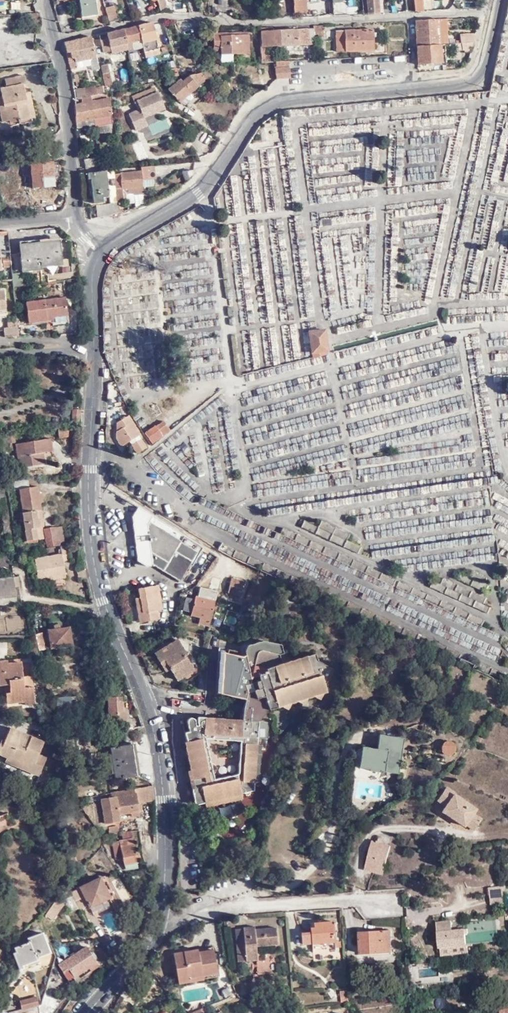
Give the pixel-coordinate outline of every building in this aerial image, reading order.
[(80,14),(97,11),(95,0),(78,0),(80,14)] [(294,11),(306,10),(305,0),(293,0),(294,11)] [(367,13),(378,12),(377,0),(366,0),(367,6),(367,13)] [(423,10),(424,10),(423,2),(414,3),(414,11),(423,10)] [(114,6),(104,8),(108,21),(117,19),(114,6)] [(414,20),(415,45),(437,44),(441,43),(439,23),(439,18),(414,20)] [(122,30),(126,48),(128,52),(133,51),(133,50),(141,48),(144,57),(151,56),(149,50),(157,49),(150,23),(122,30)] [(321,26),(311,27),(312,35),(317,35),(317,37),(322,37),(321,26)] [(297,27),(261,29),(262,40),(269,40),(269,45),(289,43),(289,37),(288,33),(298,32),(297,27)] [(306,43),(305,27),(297,27),(298,32),(288,33),(289,37),(295,37),(296,43),(306,43)] [(262,40),(261,29),(259,29),(259,32),(259,45),(269,45),(269,40),(262,40)] [(122,30),(98,35),(102,52),(110,51),(110,52),(126,48),(122,30)] [(369,30),(331,32),(332,52),(371,49),(369,30)] [(247,31),(211,33),(212,51),(219,50),(221,50),(221,54),(231,54),(248,53),(247,31)] [(458,33),(459,41),(474,40),(473,31),(458,33)] [(89,37),(64,44),(65,49),(70,70),(89,66),(88,59),(95,57),(90,38),(89,37)] [(437,44),(415,45),(417,63),(442,61),(441,43),(437,44)] [(221,50),(219,50),(219,54),(220,62),(232,62),(231,54),(221,54),(221,50)] [(99,57),(101,66),(107,64),(105,56),(99,57)] [(288,71),(287,60),(273,61),(274,78),(289,77),(288,71)] [(107,64),(101,66),(106,86),(112,84),(107,64)] [(210,73),(208,70),(186,75),(188,77),(181,81),(180,79),(168,89),(177,101),(202,81),(202,80),(212,78),(210,73)] [(12,121),(32,117),(25,92),(23,83),(26,83),(24,74),(5,79),(7,87),(1,88),(3,95),(7,111),(2,112),(4,120),(12,118),(12,121)] [(133,95),(135,101),(157,92),(154,86),(133,95)] [(79,98),(79,102),(90,99),(106,94),(104,87),(96,88),(97,96),(85,97),(79,98)] [(84,89),(85,97),(97,96),(96,88),(84,89)] [(31,90),(25,92),(32,117),(36,116),(31,90)] [(157,92),(135,101),(139,110),(128,114),(135,130),(146,125),(144,122),(142,117),(155,111),(163,108),(157,92)] [(198,92),(190,99),(194,103),(203,96),(198,92)] [(91,104),(93,123),(110,120),(109,98),(107,98),(107,94),(106,94),(90,99),(91,104)] [(91,104),(90,99),(79,102),(80,104),(74,105),(75,122),(75,128),(93,125),(93,123),(91,104)] [(157,116),(155,111),(142,117),(144,122),(157,116)] [(168,119),(143,127),(148,142),(173,135),(168,119)] [(284,145),(277,146),(279,165),(285,164),(284,145)] [(53,184),(52,172),(50,159),(50,152),(39,153),(39,157),(30,158),(33,186),(53,184)] [(82,158),(84,167),(87,167),(97,164),(95,156),(82,158)] [(112,173),(112,176),(113,189),(140,185),(140,180),(153,178),(152,164),(145,164),(138,165),(138,169),(112,173)] [(112,173),(111,168),(103,168),(102,170),(85,173),(86,178),(88,178),(91,202),(100,201),(100,197),(107,196),(105,178),(112,176),(112,173)] [(140,185),(113,189),(114,202),(121,200),(121,193),(141,191),(140,185)] [(94,205),(95,213),(115,209),(114,202),(94,205)] [(52,236),(16,241),(19,267),(35,265),(35,261),(54,258),(52,236)] [(8,285),(18,283),(17,268),(7,269),(7,275),(8,285)] [(60,292),(21,300),(26,321),(44,317),(43,314),(47,313),(49,320),(65,316),(60,292)] [(0,335),(15,334),(14,326),(0,327),(0,335)] [(327,359),(324,339),(309,341),(311,361),(327,359)] [(80,422),(81,411),(73,411),(72,423),(80,423),(80,422)] [(126,416),(122,419),(122,446),(128,442),(138,436),(126,416)] [(155,427),(146,432),(155,442),(168,431),(162,423),(155,428),(155,427)] [(67,435),(66,426),(57,427),(58,437),(67,435)] [(151,445),(155,442),(146,432),(144,433),(151,445)] [(0,437),(0,445),(1,452),(8,451),(7,443),(13,442),(11,435),(0,437)] [(140,440),(138,436),(128,442),(130,445),(140,440)] [(18,468),(39,464),(37,453),(40,453),(49,451),(46,438),(13,444),(18,468)] [(140,440),(130,445),(135,454),(145,448),(140,440)] [(38,503),(37,494),(36,487),(27,488),(26,481),(12,482),(13,490),(14,491),(18,490),(25,540),(37,539),(35,527),(36,527),(36,520),(41,519),(38,503)] [(132,516),(137,560),(146,565),(153,563),(179,579),(189,563),(191,564),(202,547),(138,506),(132,516)] [(63,539),(61,526),(55,527),(57,540),(63,539)] [(44,529),(47,547),(60,545),(64,545),(63,539),(57,540),(55,527),(44,529)] [(67,544),(64,545),(60,545),(61,555),(36,559),(40,580),(64,576),(63,562),(69,560),(67,544)] [(0,556),(0,567),(9,565),(7,555),(0,556)] [(486,578),(471,571),(469,577),(459,572),(456,579),(485,592),(488,586),(483,584),(486,578)] [(19,576),(0,578),(0,597),(16,596),(16,586),(20,586),(19,576)] [(483,604),(486,598),(443,578),(440,584),(433,581),(430,587),(487,614),(490,607),(483,604)] [(137,634),(155,630),(152,618),(158,617),(157,608),(161,608),(156,584),(138,587),(140,595),(141,604),(136,605),(140,621),(137,634)] [(200,617),(199,623),(210,625),(216,602),(216,601),(218,590),(200,585),(197,597),(195,597),(191,615),(200,617)] [(232,596),(238,599),(242,592),(235,588),(232,596)] [(49,632),(52,648),(72,645),(68,628),(61,630),(60,626),(58,625),(54,626),(53,627),(54,631),(49,632)] [(41,634),(34,635),(37,651),(46,649),(41,634)] [(168,664),(177,678),(194,669),(184,653),(186,652),(177,638),(155,651),(164,666),(168,664)] [(246,699),(243,704),(272,707),(273,707),(280,705),(290,701),(295,699),(306,695),(311,693),(322,689),(325,688),(323,681),(330,666),(319,660),(315,659),(300,655),(280,662),(276,653),(281,651),(278,643),(260,640),(244,645),(239,657),(235,656),(236,652),(225,650),(224,654),(215,652),(215,663),(220,664),(219,694),(246,699)] [(32,685),(24,687),(20,662),(6,663),(6,660),(0,661),(0,684),(4,684),(8,683),(9,692),(5,693),(7,703),(25,700),(34,698),(32,685)] [(28,660),(20,662),(24,687),(32,685),(28,660)] [(107,697),(109,723),(126,721),(125,712),(123,712),(122,704),(119,704),(118,696),(107,697)] [(191,786),(194,802),(204,800),(213,798),(222,796),(232,794),(241,792),(241,790),(253,787),(257,738),(267,738),(268,721),(269,709),(271,708),(272,707),(243,704),(242,719),(209,716),(209,719),(197,722),(197,724),(195,724),(194,717),(193,717),(193,716),(192,716),(192,715),(191,715),(190,714),(189,715),(188,715),(187,715),(187,716),(186,716),(186,717),(186,718),(188,729),(184,730),(186,739),(184,740),(190,768),(194,767),(195,776),(192,776),(194,785),(191,786)] [(126,721),(109,723),(110,731),(126,730),(126,721)] [(10,727),(8,733),(28,742),(31,736),(10,727)] [(400,749),(402,735),(383,732),(380,747),(365,744),(355,751),(358,753),(359,752),(364,753),(362,759),(362,765),(387,769),(389,761),(402,763),(404,750),(400,749)] [(8,733),(4,741),(1,740),(0,741),(0,753),(7,757),(16,760),(14,764),(38,774),(45,758),(38,754),(43,742),(31,736),(28,742),(8,733)] [(450,739),(449,740),(447,740),(446,741),(444,741),(443,743),(442,744),(442,745),(441,747),(442,749),(442,750),(442,752),(443,753),(445,754),(446,755),(447,756),(449,756),(451,756),(452,756),(453,755),(455,754),(456,753),(457,752),(457,750),(458,748),(458,747),(458,745),(457,744),(456,742),(455,741),(453,740),(452,740),(450,739)] [(108,742),(108,774),(131,774),(129,742),(108,742)] [(400,771),(402,763),(389,761),(387,769),(400,771)] [(138,803),(156,800),(154,785),(115,792),(116,796),(112,797),(102,799),(106,823),(120,821),(119,814),(132,812),(139,811),(138,803)] [(457,792),(448,785),(438,798),(447,805),(444,810),(465,824),(466,822),(476,829),(483,818),(474,811),(477,807),(456,793),(457,792)] [(111,834),(119,833),(118,826),(109,828),(111,834)] [(124,857),(126,864),(140,861),(135,838),(114,842),(117,859),(124,857)] [(373,839),(370,847),(389,852),(391,844),(373,839)] [(389,852),(370,847),(365,867),(383,872),(389,852)] [(107,875),(102,877),(111,897),(116,894),(107,875)] [(111,897),(102,877),(74,891),(82,907),(90,904),(92,906),(111,897)] [(504,902),(502,885),(488,886),(491,904),(504,902)] [(302,942),(313,941),(322,940),(335,940),(334,919),(315,921),(315,927),(312,927),(312,930),(302,931),(302,942)] [(439,931),(441,947),(452,945),(468,943),(467,942),(499,937),(497,919),(481,922),(481,926),(474,927),(473,921),(465,922),(465,928),(439,931)] [(246,941),(237,942),(240,960),(258,959),(257,944),(277,943),(276,928),(256,929),(255,926),(244,926),(244,927),(246,941)] [(235,928),(237,942),(246,941),(244,927),(235,928)] [(361,929),(363,952),(393,950),(392,928),(361,929)] [(16,952),(20,967),(40,959),(37,953),(50,949),(43,932),(30,937),(32,940),(16,947),(17,951),(16,952)] [(322,950),(322,940),(313,941),(314,950),(322,950)] [(469,951),(468,943),(452,945),(453,953),(469,951)] [(71,970),(76,978),(80,982),(84,979),(81,974),(98,961),(87,946),(62,966),(67,973),(71,970)] [(496,948),(488,949),(489,958),(497,957),(496,948)] [(198,952),(198,949),(174,953),(178,976),(188,975),(189,981),(203,978),(202,972),(217,970),(214,949),(198,952)] [(278,972),(277,962),(257,963),(258,974),(259,974),(269,973),(277,973),(278,972)] [(218,977),(217,970),(202,972),(203,978),(218,977)] [(424,984),(439,981),(438,976),(423,978),(424,984)] [(349,989),(341,989),(342,1001),(350,1000),(349,989)] [(19,1000),(21,1008),(38,1003),(36,995),(19,1000)] [(79,997),(75,995),(73,996),(71,997),(68,1002),(73,1005),(79,997)]
